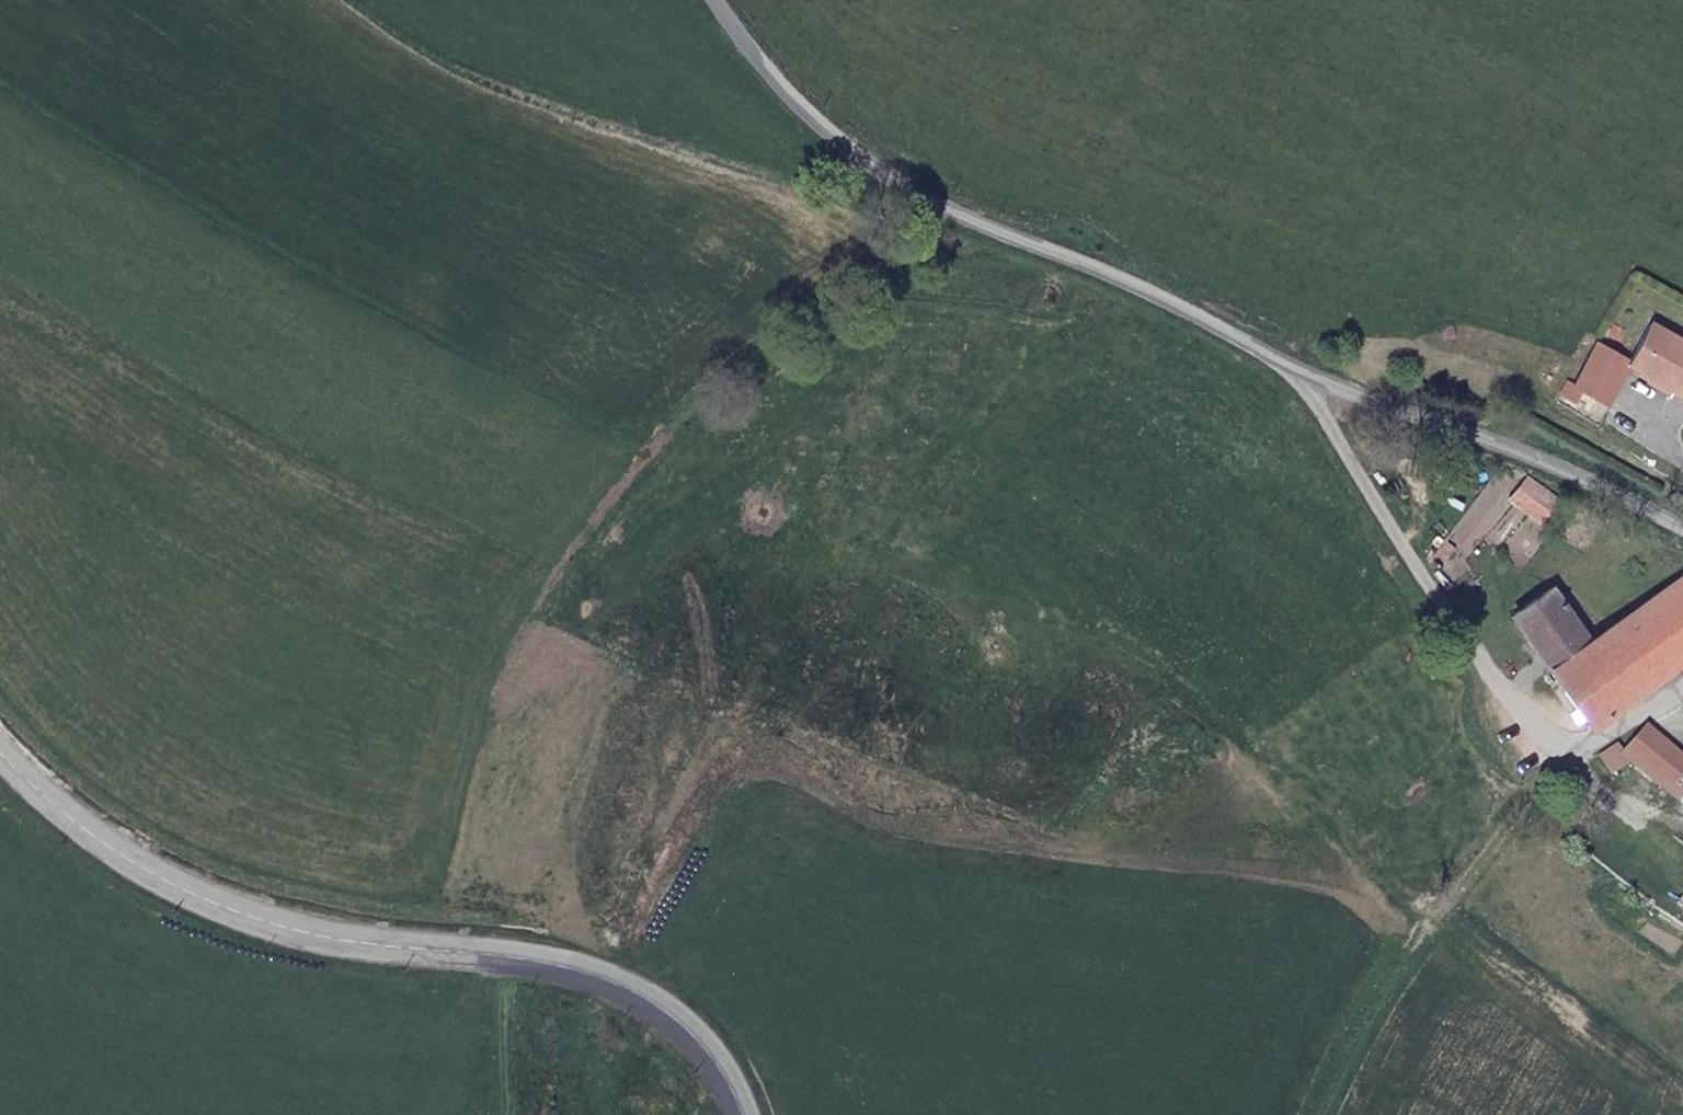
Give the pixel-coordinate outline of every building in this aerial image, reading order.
[(1628,372),(1661,388),(1682,398),(1682,350),(1650,330),(1630,369),(1628,372)] [(1607,409),(1628,372),(1630,369),(1599,352),(1577,392),(1607,409)] [(1661,388),(1658,397),(1682,408),(1682,398),(1661,388)] [(1527,476),(1507,499),(1542,525),(1563,499),(1527,476)] [(1577,729),(1679,660),(1682,657),(1682,570),(1579,641),(1540,669),(1577,729)] [(1501,612),(1540,669),(1579,641),(1544,587),(1501,612)] [(1634,724),(1608,755),(1682,813),(1682,764),(1634,724)]
